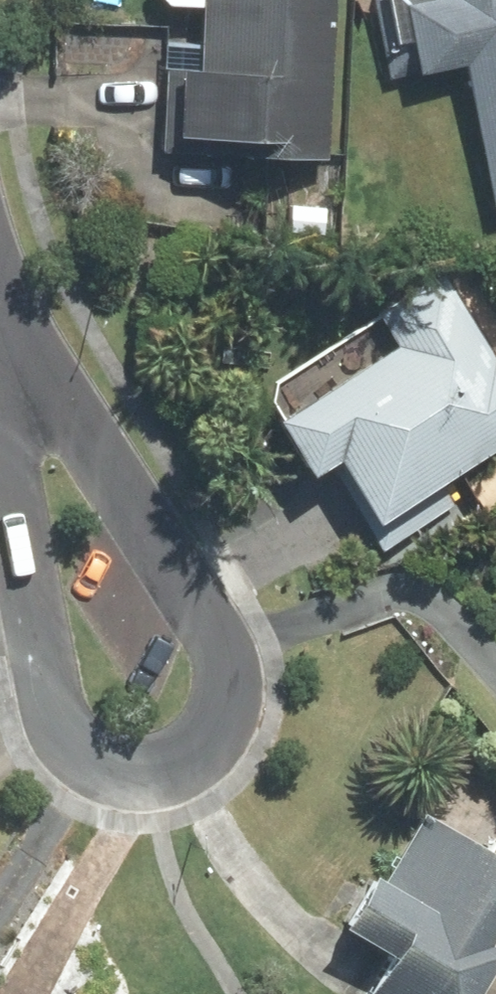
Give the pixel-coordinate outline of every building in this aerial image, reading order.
[(328,158),(335,0),(167,0),(168,1),(200,2),(198,41),(164,39),(159,151),(328,158)] [(390,78),(464,64),(491,207),(495,206),(495,0),(375,0),(390,78)] [(444,268),(272,372),(268,398),(311,467),(335,452),(397,552),(495,491),(495,353),(444,268)] [(490,933),(495,923),(495,842),(425,801),(384,872),(371,864),(339,918),(389,947),(362,993),(495,993),(495,936),(490,933)]
